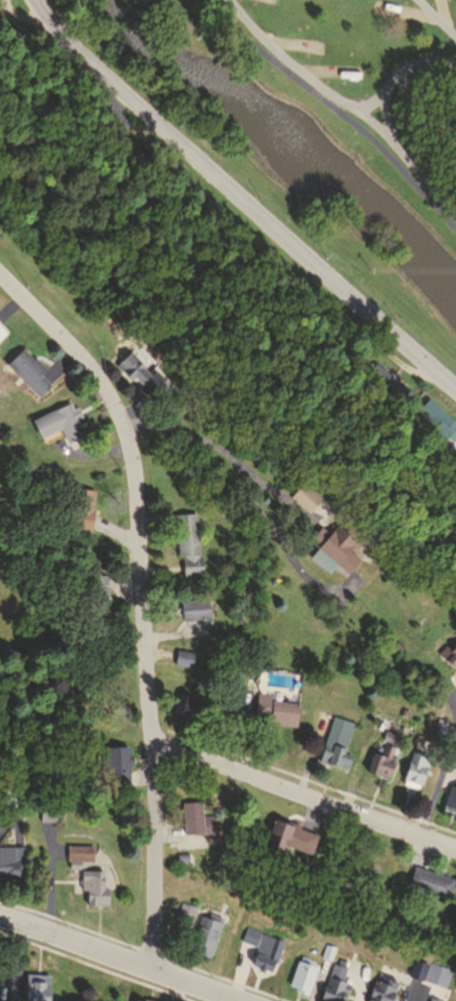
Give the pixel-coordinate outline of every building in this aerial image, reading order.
[(138,132),(130,141),(138,148),(146,138),(138,132)] [(21,351),(5,367),(37,400),(47,390),(36,378),(44,371),(32,359),(30,361),(21,351)] [(128,359),(114,371),(149,409),(166,393),(152,378),(148,382),(128,359)] [(419,407),(436,422),(430,428),(443,439),(455,424),(455,418),(430,395),(419,407)] [(31,421),(68,404),(82,436),(64,444),(59,433),(40,442),(31,421)] [(276,499),(296,515),(307,501),(287,486),(276,499)] [(71,489),(67,527),(92,529),(96,492),(71,489)] [(288,502),(299,489),(316,504),(306,516),(288,502)] [(174,517),(175,558),(181,558),(182,579),(201,578),(199,516),(174,517)] [(316,531),(305,543),(344,579),(354,567),(345,558),(351,551),(332,534),(327,540),(316,531)] [(86,574),(79,628),(99,631),(103,600),(106,601),(109,577),(86,574)] [(180,602),(208,602),(209,620),(181,621),(180,602)] [(447,655),(443,651),(434,658),(448,673),(453,668),(455,672),(455,647),(447,655)] [(176,649),(174,665),(191,668),(194,651),(176,649)] [(195,685),(190,698),(180,694),(174,712),(195,719),(201,703),(197,702),(203,688),(195,685)] [(256,694),(255,715),(268,716),(268,722),(292,724),(294,705),(273,704),(274,695),(256,694)] [(400,711),(398,716),(405,719),(407,714),(400,711)] [(328,730),(318,756),(326,759),(323,768),(344,775),(350,758),(344,756),(346,749),(338,746),(342,735),(328,730)] [(383,732),(380,741),(391,745),(395,736),(383,732)] [(384,746),(395,750),(387,773),(390,774),(386,785),(362,777),(370,755),(379,758),(384,746)] [(127,750),(127,757),(131,757),(131,766),(127,766),(127,789),(112,789),(111,776),(100,776),(99,754),(104,754),(104,750),(127,750)] [(400,784),(412,753),(425,757),(421,768),(424,769),(416,790),(400,784)] [(449,785),(440,810),(455,816),(455,787),(449,785)] [(181,803),(182,835),(212,834),(212,814),(201,814),(201,803),(181,803)] [(270,820),(263,839),(269,841),(266,849),(280,854),(282,847),(307,856),(314,837),(299,832),(300,828),(291,825),(289,828),(270,820)] [(69,843),(69,857),(94,858),(94,843),(69,843)] [(21,873),(21,858),(26,858),(25,844),(0,844),(0,873),(21,873)] [(82,869),(82,887),(85,887),(85,897),(89,897),(89,905),(108,905),(108,887),(105,887),(105,869),(82,869)] [(412,869),(406,886),(440,899),(446,881),(412,869)] [(184,900),(178,916),(191,921),(197,904),(184,900)] [(210,910),(209,915),(201,913),(189,945),(212,953),(225,915),(210,910)] [(248,924),(284,936),(272,970),(252,963),(259,944),(243,939),(248,924)] [(328,941),(324,953),(333,956),(337,944),(328,941)] [(341,955),(339,960),(335,958),(323,991),(341,997),(344,987),(350,989),(354,979),(346,976),(350,965),(345,963),(348,958),(341,955)] [(300,958),(290,986),(311,994),(321,965),(300,958)] [(415,958),(410,974),(422,978),(427,961),(415,958)] [(379,978),(376,976),(370,994),(372,995),(370,1000),(395,1000),(397,994),(395,993),(397,986),(394,985),(396,979),(394,978),(396,973),(383,968),(379,978)] [(27,1000),(51,1000),(52,973),(28,972),(27,1000)] [(429,1000),(445,1000),(446,999),(432,993),(429,1000)]
